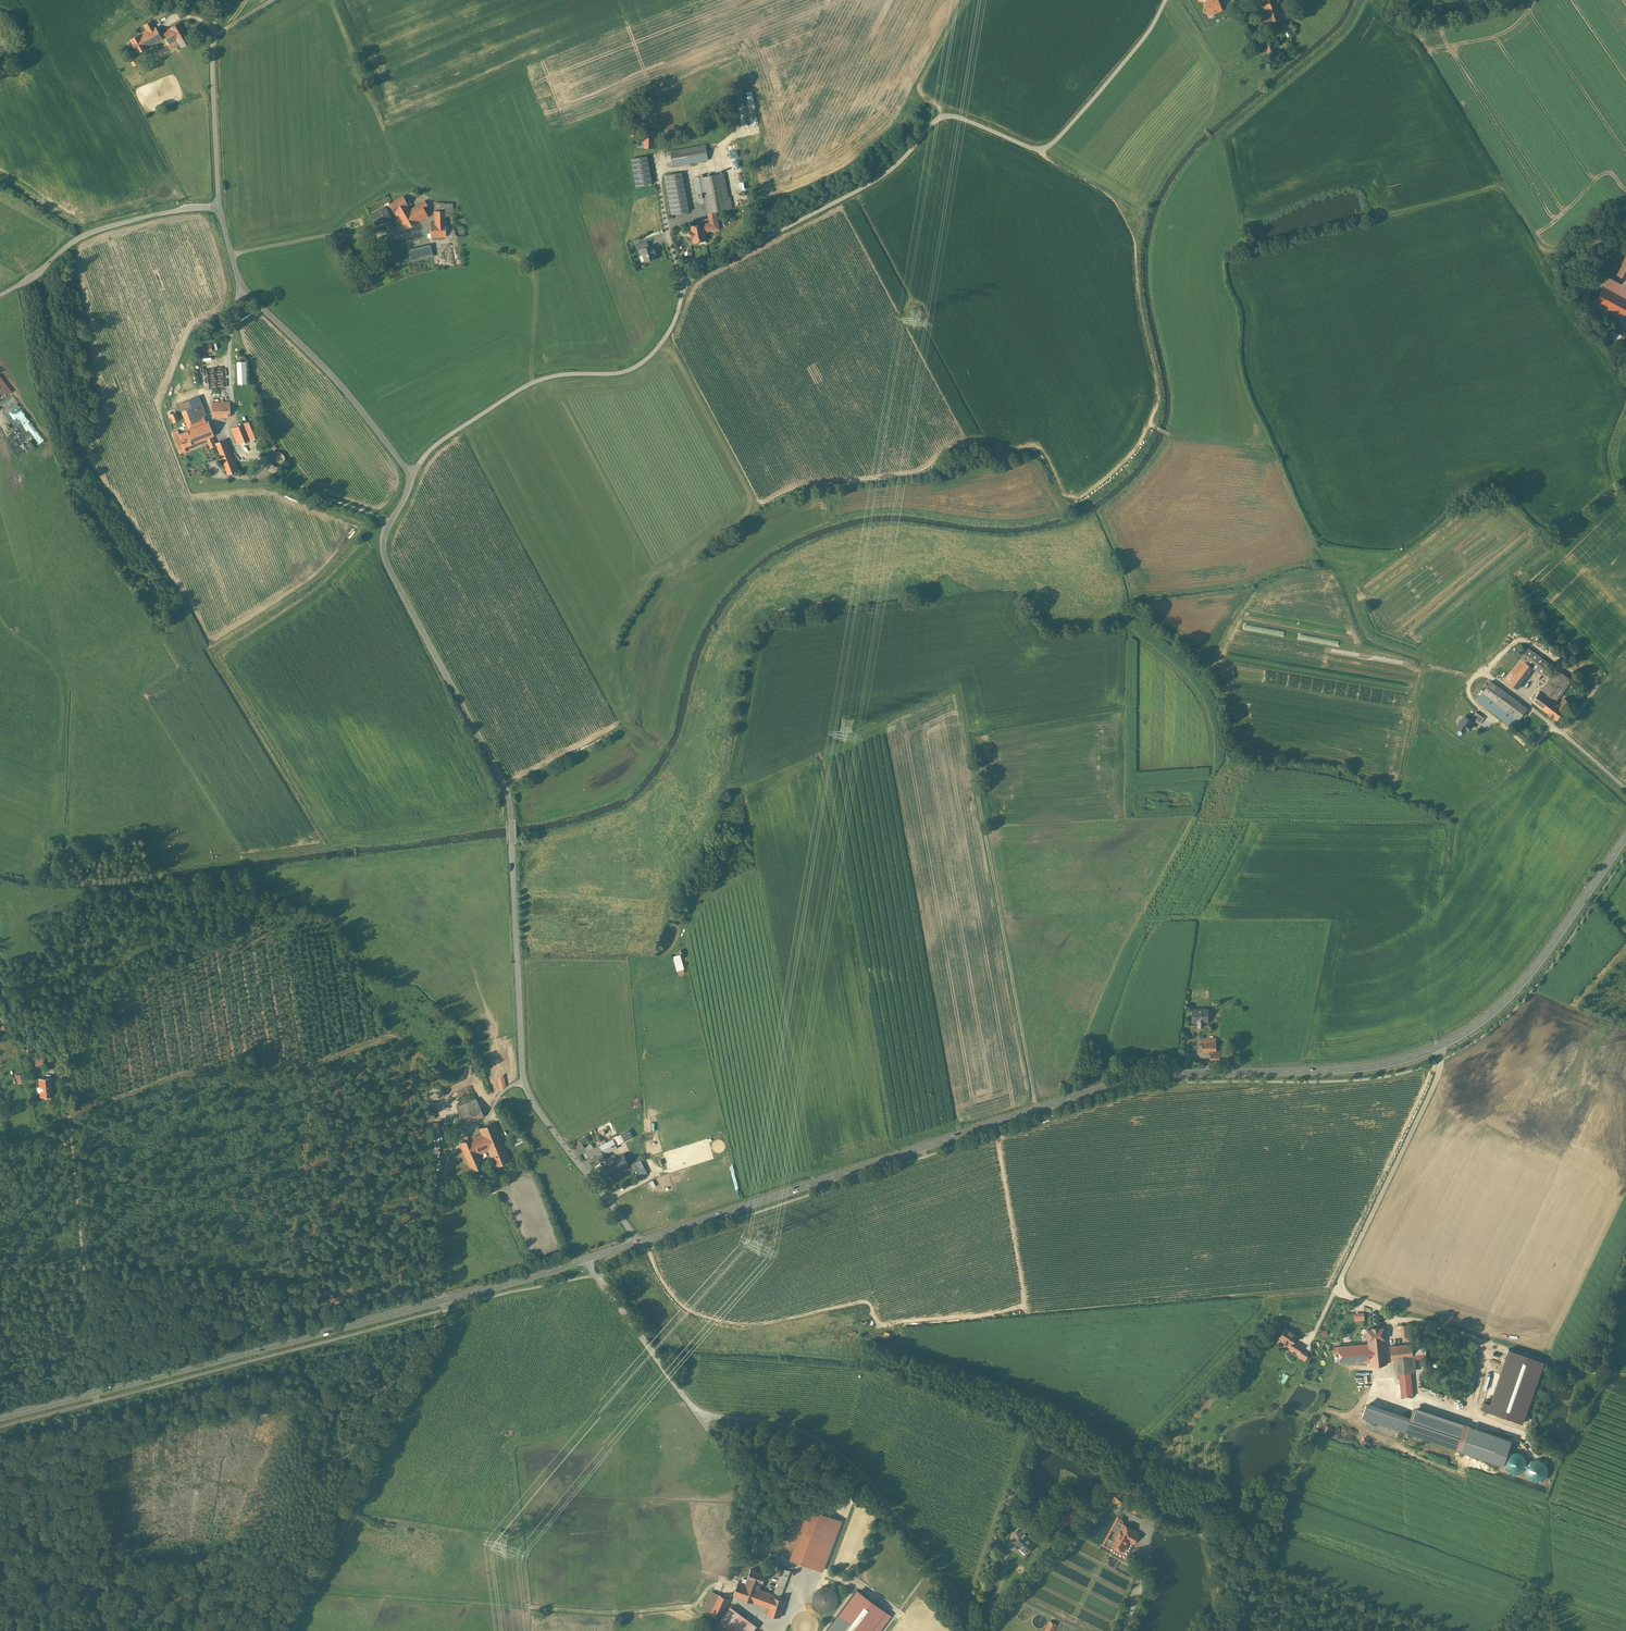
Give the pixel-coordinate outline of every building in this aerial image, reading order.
[(165,7),(168,13),(181,5),(179,0),(177,0),(165,7)] [(1204,3),(1209,14),(1221,9),(1217,0),(1213,0),(1204,3)] [(1265,9),(1278,6),(1276,0),(1262,0),(1265,9)] [(1278,6),(1265,9),(1266,14),(1268,22),(1269,22),(1281,18),(1278,6)] [(1268,22),(1266,14),(1256,16),(1259,26),(1269,23),(1269,22),(1268,22)] [(151,20),(143,25),(146,30),(154,26),(151,20)] [(1291,20),(1283,23),(1285,29),(1292,26),(1291,20)] [(191,42),(180,22),(170,28),(177,40),(181,47),(191,42)] [(146,30),(139,34),(146,47),(162,39),(154,26),(146,30)] [(177,40),(170,28),(162,32),(169,44),(177,40)] [(139,34),(130,39),(138,52),(146,47),(139,34)] [(1271,43),(1265,44),(1269,58),(1275,56),(1271,43)] [(691,104),(682,92),(674,98),(679,104),(683,110),(691,104)] [(748,119),(743,99),(737,101),(743,121),(748,119)] [(642,101),(630,111),(635,116),(647,107),(642,101)] [(671,101),(663,107),(666,111),(674,105),(671,101)] [(656,131),(643,131),(642,148),(655,148),(656,131)] [(705,145),(670,151),(673,166),(708,159),(705,145)] [(646,156),(631,159),(637,186),(652,183),(646,156)] [(681,173),(665,176),(672,214),(688,211),(681,173)] [(724,173),(700,177),(707,213),(715,211),(732,208),(730,197),(728,197),(724,173)] [(403,196),(389,204),(390,205),(393,210),(394,212),(406,205),(407,205),(403,196)] [(425,201),(409,209),(406,205),(394,212),(404,229),(428,216),(424,208),(428,206),(425,201)] [(452,203),(434,204),(434,222),(430,223),(430,237),(445,237),(445,216),(452,216),(452,203)] [(385,207),(370,215),(376,225),(390,217),(388,212),(393,210),(390,205),(385,208),(385,207)] [(715,211),(708,213),(710,223),(717,222),(715,211)] [(710,223),(703,224),(704,231),(719,229),(717,222),(710,223)] [(702,224),(691,226),(692,230),(689,231),(690,231),(691,238),(693,238),(694,242),(695,242),(695,243),(699,242),(699,241),(700,241),(700,239),(705,238),(704,231),(703,224),(702,224)] [(459,227),(458,227),(457,228),(456,228),(455,229),(455,230),(455,231),(454,232),(455,233),(455,234),(456,235),(457,236),(458,236),(459,236),(460,236),(461,236),(462,235),(463,235),(463,234),(463,233),(464,233),(464,232),(464,231),(464,230),(463,229),(462,228),(461,228),(461,227),(460,227),(459,227)] [(356,258),(343,238),(335,243),(347,263),(356,258)] [(430,246),(408,251),(411,261),(433,256),(430,246)] [(653,246),(642,249),(646,262),(657,258),(653,246)] [(383,256),(376,262),(380,266),(386,260),(383,256)] [(1623,263),(1623,264),(1618,274),(1625,279),(1625,257),(1623,263)] [(367,276),(353,284),(355,288),(370,280),(367,276)] [(1603,287),(1596,300),(1625,316),(1625,313),(1625,300),(1603,287)] [(1615,327),(1609,336),(1625,346),(1625,333),(1615,327)] [(210,344),(196,348),(197,354),(212,351),(210,344)] [(245,361),(237,362),(238,383),(246,383),(245,361)] [(199,396),(187,401),(190,408),(191,408),(195,419),(203,415),(203,416),(204,416),(204,415),(206,415),(199,396)] [(229,402),(212,402),(212,417),(230,416),(229,402)] [(178,420),(174,407),(166,410),(171,423),(178,420)] [(190,408),(182,411),(189,430),(206,423),(205,421),(203,416),(203,415),(195,419),(191,408),(190,408)] [(256,418),(231,428),(238,444),(262,434),(256,418)] [(179,434),(173,436),(178,449),(214,435),(208,422),(206,423),(189,430),(179,434)] [(238,469),(226,440),(216,444),(227,473),(238,469)] [(277,451),(276,452),(274,452),(273,453),(272,454),(271,455),(270,456),(270,457),(270,458),(270,459),(270,460),(270,461),(270,462),(271,463),(272,464),(273,464),(273,465),(274,465),(275,466),(277,466),(279,466),(280,465),(281,465),(282,464),(283,463),(283,462),(284,462),(284,461),(284,460),(285,459),(285,458),(284,457),(284,456),(284,455),(283,454),(282,453),(281,452),(280,452),(278,452),(277,451)] [(1575,655),(1575,653),(1575,651),(1574,649),(1572,648),(1570,647),(1567,648),(1565,649),(1564,651),(1564,653),(1564,655),(1566,657),(1568,658),(1570,659),(1572,658),(1574,657),(1575,655)] [(1550,664),(1528,648),(1521,658),(1533,667),(1543,674),(1550,664)] [(1521,658),(1505,679),(1518,689),(1533,667),(1521,658)] [(1557,669),(1541,691),(1555,702),(1572,680),(1557,669)] [(1505,692),(1491,681),(1483,692),(1497,703),(1505,692)] [(1541,691),(1541,690),(1533,701),(1549,713),(1548,714),(1553,717),(1557,720),(1565,709),(1565,708),(1559,704),(1555,702),(1541,691)] [(1519,719),(1497,703),(1483,692),(1477,699),(1513,727),(1519,719)] [(1527,708),(1505,692),(1497,703),(1519,719),(1527,708)] [(1569,703),(1563,699),(1559,704),(1565,708),(1569,703)] [(963,765),(953,767),(956,783),(966,781),(963,765)] [(676,970),(677,974),(683,973),(681,956),(672,957),(674,971),(676,970)] [(1207,1009),(1192,1009),(1192,1022),(1192,1020),(1198,1020),(1198,1022),(1203,1022),(1207,1022),(1207,1009)] [(1215,1038),(1201,1038),(1201,1045),(1201,1051),(1210,1051),(1210,1050),(1216,1050),(1215,1038)] [(1216,1050),(1210,1050),(1210,1051),(1210,1061),(1229,1061),(1229,1050),(1216,1050)] [(37,1065),(46,1065),(45,1052),(36,1053),(37,1065)] [(26,1073),(17,1074),(18,1083),(27,1081),(26,1073)] [(51,1078),(39,1079),(41,1096),(44,1095),(44,1098),(49,1097),(48,1094),(52,1094),(51,1078)] [(481,1088),(474,1092),(477,1097),(484,1093),(481,1088)] [(476,1099),(456,1107),(463,1125),(483,1116),(476,1099)] [(434,1102),(426,1102),(426,1118),(434,1118),(434,1102)] [(481,1134),(473,1137),(459,1143),(471,1171),(484,1165),(479,1154),(488,1150),(486,1146),(502,1140),(494,1122),(479,1128),(481,1134)] [(621,1134),(612,1138),(613,1139),(616,1145),(624,1140),(621,1134)] [(520,1136),(513,1140),(515,1144),(522,1140),(520,1136)] [(613,1139),(598,1146),(602,1154),(617,1147),(616,1145),(613,1139)] [(502,1140),(486,1146),(488,1150),(492,1159),(492,1161),(495,1166),(510,1160),(502,1140)] [(598,1146),(587,1152),(593,1164),(604,1158),(602,1154),(598,1146)] [(623,1154),(607,1162),(613,1173),(629,1165),(623,1154)] [(634,1162),(629,1165),(632,1172),(638,1169),(634,1162)] [(484,1177),(475,1181),(478,1187),(486,1183),(484,1177)] [(1288,1329),(1285,1327),(1278,1337),(1282,1339),(1282,1341),(1286,1343),(1287,1342),(1289,1344),(1290,1343),(1293,1339),(1294,1340),(1297,1335),(1294,1333),(1294,1332),(1288,1329)] [(1383,1328),(1367,1330),(1368,1340),(1383,1338),(1384,1338),(1383,1328)] [(1383,1338),(1368,1340),(1370,1361),(1371,1366),(1386,1364),(1383,1338)] [(1294,1340),(1293,1339),(1290,1343),(1289,1344),(1287,1347),(1298,1353),(1303,1346),(1294,1340)] [(1368,1344),(1337,1346),(1339,1362),(1356,1361),(1356,1363),(1370,1361),(1368,1344)] [(1411,1344),(1389,1346),(1391,1360),(1413,1357),(1412,1349),(1411,1344)] [(1414,1356),(1415,1359),(1426,1358),(1425,1348),(1412,1349),(1413,1356),(1414,1356)] [(1301,1349),(1297,1356),(1305,1361),(1309,1354),(1301,1349)] [(1413,1356),(1393,1358),(1395,1374),(1399,1373),(1411,1372),(1416,1371),(1415,1359),(1414,1356),(1413,1356)] [(1411,1372),(1399,1373),(1401,1397),(1413,1396),(1411,1372)] [(1465,1400),(1445,1396),(1443,1405),(1463,1410),(1465,1400)] [(1367,1402),(1362,1417),(1405,1431),(1410,1417),(1367,1402)] [(1463,1424),(1413,1407),(1410,1417),(1405,1431),(1455,1448),(1463,1424)] [(1511,1440),(1469,1426),(1461,1451),(1503,1465),(1511,1440)] [(1545,1460),(1529,1459),(1529,1480),(1544,1480),(1545,1460)] [(1121,1492),(1112,1483),(1104,1492),(1118,1505),(1126,1496),(1121,1492)] [(1127,1486),(1121,1492),(1126,1496),(1132,1490),(1127,1486)] [(1079,1502),(1062,1522),(1067,1527),(1084,1506),(1079,1502)] [(1136,1502),(1132,1503),(1131,1507),(1132,1510),(1135,1512),(1138,1511),(1140,1507),(1139,1504),(1136,1502)] [(841,1521),(809,1509),(791,1558),(823,1570),(841,1521)] [(1118,1516),(1103,1544),(1109,1547),(1111,1543),(1122,1523),(1123,1520),(1122,1518),(1118,1516)] [(1122,1523),(1111,1543),(1123,1550),(1130,1536),(1135,1539),(1138,1533),(1133,1531),(1134,1529),(1122,1523)] [(1020,1525),(1016,1530),(1021,1535),(1023,1533),(1026,1530),(1020,1525)] [(1023,1533),(1021,1535),(1018,1537),(1020,1538),(1016,1543),(1019,1546),(1021,1545),(1025,1549),(1024,1549),(1025,1551),(1026,1550),(1027,1551),(1034,1544),(1023,1533)] [(765,1573),(751,1568),(748,1576),(745,1583),(759,1589),(762,1581),(765,1573)] [(780,1575),(788,1577),(789,1570),(782,1568),(780,1575)] [(787,1578),(780,1575),(774,1594),(773,1596),(780,1598),(787,1578)] [(773,1596),(774,1594),(759,1589),(745,1583),(738,1581),(733,1594),(769,1607),(768,1613),(780,1617),(785,1599),(780,1598),(773,1596)] [(830,1588),(826,1587),(822,1588),(818,1589),(815,1592),(814,1596),(813,1600),(814,1604),(817,1607),(820,1610),(824,1611),(828,1610),(832,1609),(835,1606),(836,1602),(837,1598),(836,1594),(833,1591),(830,1588)] [(827,1630),(878,1630),(890,1615),(857,1590),(827,1630)] [(729,1599),(712,1591),(703,1610),(720,1618),(729,1599)] [(727,1611),(717,1623),(728,1630),(752,1630),(753,1630),(727,1611)] [(1050,1621),(1044,1630),(1052,1630),(1055,1624),(1050,1621)]
